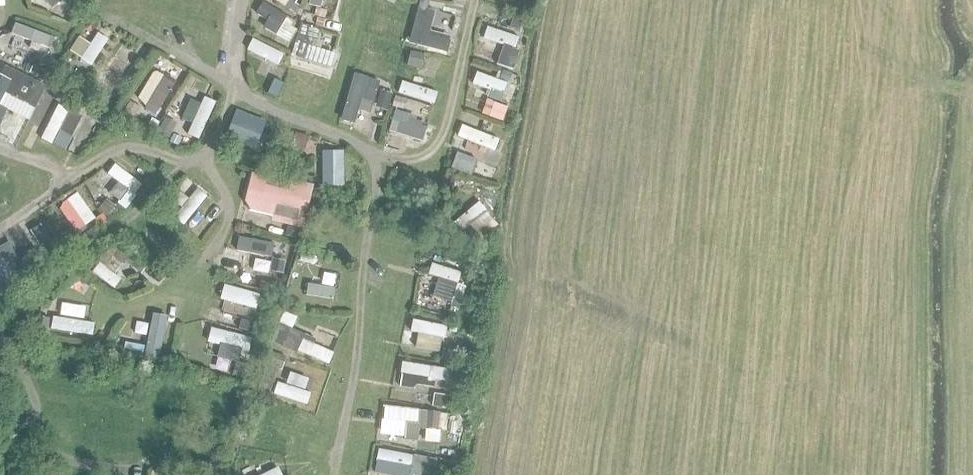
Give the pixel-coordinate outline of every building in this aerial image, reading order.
[(57,8),(68,0),(50,0),(57,8)] [(454,51),(457,34),(433,30),(438,0),(421,0),(413,44),(454,51)] [(271,19),(266,28),(292,41),(303,20),(266,1),(260,13),(271,19)] [(16,33),(54,45),(57,34),(20,22),(16,33)] [(518,68),(527,35),(491,25),(488,38),(508,44),(503,64),(518,68)] [(333,71),(340,52),(311,43),(315,29),(305,26),(295,59),(333,71)] [(100,63),(110,35),(99,32),(97,40),(81,34),(74,54),(100,63)] [(256,38),(251,50),(283,64),(288,52),(256,38)] [(119,52),(101,81),(121,93),(139,64),(119,52)] [(0,59),(0,124),(3,126),(11,108),(36,119),(52,83),(0,59)] [(142,104),(166,112),(178,77),(154,69),(142,104)] [(493,89),(491,94),(507,100),(514,81),(481,69),(476,83),(493,89)] [(380,100),(385,79),(357,72),(345,118),(360,122),(366,97),(380,100)] [(403,94),(440,102),(443,89),(405,81),(403,94)] [(386,88),(379,102),(391,107),(397,93),(386,88)] [(208,94),(191,134),(204,139),(220,100),(208,94)] [(362,121),(370,123),(374,100),(366,99),(362,121)] [(45,138),(71,149),(87,114),(61,102),(45,138)] [(428,139),(434,119),(400,110),(394,129),(428,139)] [(222,143),(236,149),(238,143),(254,150),(265,123),(235,111),(222,143)] [(501,151),(506,138),(466,123),(461,136),(501,151)] [(300,131),(296,146),(316,151),(320,136),(300,131)] [(393,132),(391,146),(404,148),(406,134),(393,132)] [(326,149),(327,184),(350,183),(349,148),(326,149)] [(475,175),(482,158),(462,150),(456,167),(475,175)] [(138,194),(146,183),(120,162),(112,172),(138,194)] [(264,183),(260,197),(281,202),(278,214),(302,219),(308,192),(264,183)] [(203,223),(209,213),(200,206),(208,194),(194,184),(178,206),(203,223)] [(81,231),(101,218),(82,190),(62,203),(81,231)] [(458,222),(467,231),(474,225),(486,239),(504,222),(482,199),(458,222)] [(71,245),(84,237),(78,226),(64,234),(71,245)] [(242,236),(241,251),(277,254),(278,240),(242,236)] [(125,277),(118,273),(124,261),(144,273),(149,264),(113,244),(97,273),(120,286),(125,277)] [(3,295),(22,286),(3,246),(0,248),(0,289),(3,295)] [(435,262),(432,274),(441,277),(435,296),(456,302),(465,271),(435,262)] [(311,294),(338,298),(340,286),(312,282),(311,294)] [(99,333),(99,321),(89,320),(90,303),(65,302),(64,314),(57,314),(57,330),(99,333)] [(150,351),(162,352),(167,318),(155,317),(150,351)] [(294,334),(305,339),(300,351),(333,365),(339,351),(319,342),(325,330),(301,319),(294,334)] [(449,336),(451,323),(417,319),(415,331),(449,336)] [(278,368),(282,355),(266,350),(262,363),(278,368)] [(403,380),(449,387),(453,367),(406,360),(403,380)] [(278,394),(312,403),(316,390),(282,381),(278,394)] [(438,392),(436,406),(454,408),(456,394),(438,392)] [(391,406),(390,418),(409,420),(408,433),(423,434),(426,409),(391,406)] [(429,425),(443,426),(444,409),(430,408),(429,425)] [(381,474),(412,474),(440,474),(441,453),(382,451),(381,474)] [(280,466),(262,474),(284,474),(280,466)]
